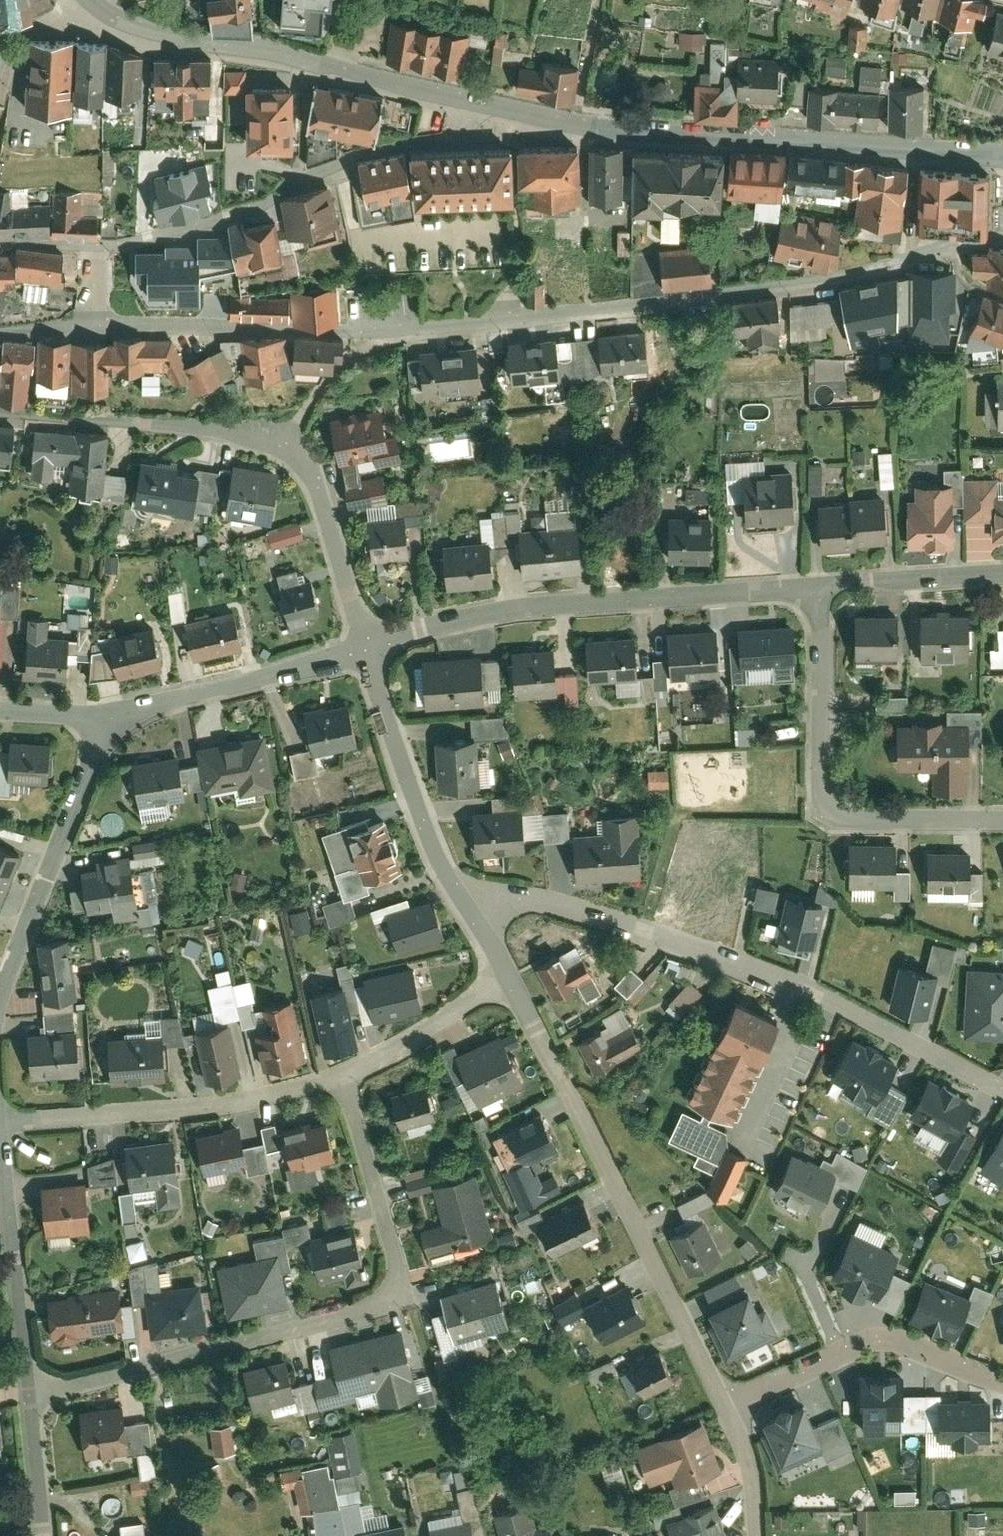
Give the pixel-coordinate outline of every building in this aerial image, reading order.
[(32,0),(0,0),(0,13),(33,9),(32,0)] [(251,0),(207,0),(207,7),(211,6),(210,20),(248,23),(249,3),(251,3),(251,0)] [(279,15),(324,19),(326,0),(281,0),(279,15)] [(867,12),(891,19),(897,0),(871,0),(867,12)] [(911,2),(906,20),(929,27),(934,8),(937,0),(904,0),(911,2)] [(934,8),(950,13),(946,27),(963,31),(967,18),(971,19),(975,2),(984,5),(985,0),(937,0),(934,8)] [(996,0),(995,0),(984,43),(1002,47),(1002,2),(996,0)] [(867,16),(848,15),(847,38),(866,39),(867,16)] [(385,52),(458,70),(467,33),(394,16),(385,52)] [(495,22),(490,49),(502,51),(507,24),(495,22)] [(75,29),(26,28),(24,98),(73,100),(74,71),(75,29)] [(75,29),(74,71),(105,72),(106,34),(75,29)] [(738,32),(694,31),(692,116),(735,117),(735,98),(780,99),(781,56),(737,55),(738,32)] [(140,86),(141,45),(106,34),(105,72),(105,85),(140,86)] [(211,47),(153,48),(154,88),(172,87),(172,103),(194,103),(194,87),(211,87),(211,47)] [(517,56),(513,84),(571,92),(577,57),(539,51),(538,59),(517,56)] [(858,61),(857,74),(879,75),(879,62),(858,61)] [(224,65),(225,84),(243,83),(242,64),(224,65)] [(338,150),(337,127),(374,134),(382,87),(313,74),(304,121),(305,158),(338,150)] [(886,78),(886,124),(923,124),(923,78),(886,78)] [(807,80),(805,116),(878,120),(879,84),(807,80)] [(287,84),(247,84),(247,115),(203,116),(203,140),(226,139),(226,154),(248,154),(248,144),(288,143),(287,84)] [(412,138),(414,190),(414,195),(513,192),(511,136),(412,138)] [(578,137),(516,138),(516,179),(523,179),(523,200),(579,199),(579,183),(578,140),(578,137)] [(579,183),(588,183),(588,140),(578,140),(579,183)] [(621,140),(588,140),(588,183),(588,200),(620,200),(620,193),(621,140)] [(620,193),(629,193),(633,141),(621,140),(620,193)] [(724,147),(633,141),(629,193),(629,201),(661,203),(659,227),(679,228),(681,195),(720,198),(724,147)] [(405,143),(356,153),(365,200),(414,190),(405,143)] [(783,147),(728,143),(724,188),(785,193),(786,178),(788,157),(782,157),(783,147)] [(845,151),(789,147),(788,157),(786,178),(843,181),(845,154),(845,151)] [(901,219),(900,200),(903,200),(907,160),(845,154),(843,181),(843,185),(857,186),(856,196),(880,198),(881,219),(901,219)] [(161,214),(212,200),(207,180),(212,178),(207,156),(155,169),(161,190),(155,192),(161,214)] [(238,159),(219,159),(219,190),(238,191),(238,159)] [(990,167),(916,162),(913,211),(917,211),(916,225),(986,229),(990,167)] [(333,180),(278,193),(279,198),(288,232),(302,229),(306,245),(347,235),(340,209),(333,180)] [(50,231),(96,233),(97,209),(78,208),(78,194),(52,192),(50,231)] [(0,195),(0,230),(50,228),(48,193),(0,195)] [(843,218),(781,205),(771,254),(832,267),(838,238),(855,241),(859,224),(842,220),(843,218)] [(276,214),(244,220),(251,256),(266,253),(282,250),(281,243),(276,214)] [(243,216),(233,219),(238,258),(251,256),(244,220),(243,216)] [(238,258),(233,219),(228,220),(230,231),(198,231),(198,245),(200,245),(201,265),(235,258),(235,262),(239,262),(238,258)] [(658,247),(662,285),(711,279),(706,237),(657,243),(658,247)] [(64,245),(22,241),(21,245),(2,246),(3,277),(20,278),(19,294),(45,296),(46,281),(60,282),(64,245)] [(266,253),(269,267),(299,261),(295,241),(281,243),(282,250),(266,253)] [(988,243),(987,248),(971,247),(970,272),(986,273),(986,282),(1002,283),(1002,244),(988,243)] [(198,245),(137,246),(137,270),(148,270),(149,286),(177,285),(177,294),(201,293),(201,265),(200,245),(198,245)] [(662,285),(658,247),(630,251),(635,292),(663,289),(662,285)] [(955,267),(911,265),(911,271),(909,318),(909,330),(953,332),(955,267)] [(911,271),(848,278),(853,325),(909,318),(911,271)] [(524,278),(525,302),(543,301),(542,277),(524,278)] [(288,293),(288,319),(336,318),(335,286),(288,287),(288,293)] [(775,287),(729,293),(731,307),(733,329),(746,327),(749,350),(780,346),(777,323),(780,323),(775,287)] [(980,291),(967,331),(1002,343),(1002,298),(980,291)] [(228,298),(227,318),(288,319),(288,293),(250,292),(249,298),(228,298)] [(831,294),(789,298),(791,322),(833,318),(831,294)] [(731,307),(722,308),(724,329),(733,329),(731,307)] [(642,323),(596,328),(596,332),(600,369),(621,367),(621,373),(647,370),(642,323)] [(293,329),(293,332),(287,332),(288,348),(292,348),(292,371),(321,371),(321,366),(332,366),(333,352),(341,353),(341,330),(293,329)] [(183,360),(169,331),(112,331),(112,337),(107,337),(108,379),(114,379),(114,387),(139,387),(139,366),(169,366),(175,379),(188,373),(183,360)] [(287,331),(239,335),(241,358),(243,357),(244,365),(245,379),(290,375),(288,348),(287,332),(287,331)] [(527,336),(507,337),(508,349),(499,350),(500,368),(509,367),(510,380),(528,378),(529,386),(559,384),(559,379),(555,336),(555,334),(539,335),(539,331),(527,331),(527,336)] [(596,332),(555,336),(559,379),(571,378),(575,374),(574,371),(600,369),(596,332)] [(241,358),(239,335),(220,335),(220,343),(222,342),(229,358),(232,357),(236,366),(244,365),(243,357),(241,358)] [(0,337),(0,364),(30,364),(35,364),(35,337),(0,337)] [(69,337),(35,337),(35,364),(35,373),(69,373),(69,337)] [(107,337),(69,337),(69,373),(69,376),(69,386),(108,386),(108,379),(107,337)] [(476,339),(418,344),(418,351),(405,352),(408,381),(421,380),(422,390),(440,388),(439,382),(458,380),(458,387),(480,385),(476,339)] [(220,343),(183,360),(188,373),(195,388),(235,370),(229,358),(222,342),(220,343)] [(998,355),(999,366),(962,368),(963,380),(994,378),(994,391),(981,392),(983,429),(1002,427),(1002,355),(998,355)] [(841,359),(808,358),(806,395),(839,396),(841,359)] [(27,404),(30,364),(0,364),(0,402),(27,404)] [(69,373),(35,373),(33,387),(53,389),(52,404),(67,404),(67,390),(68,390),(69,376),(69,373)] [(381,406),(324,416),(334,467),(339,466),(347,509),(386,502),(381,475),(358,479),(356,471),(374,468),(374,471),(402,466),(397,435),(387,437),(381,406)] [(12,458),(14,419),(0,418),(0,458),(12,458)] [(109,429),(33,422),(29,454),(34,454),(32,474),(53,476),(56,454),(75,456),(71,493),(103,496),(109,429)] [(509,436),(495,437),(496,450),(510,449),(509,436)] [(876,454),(878,489),(893,488),(891,453),(876,454)] [(820,495),(819,463),(807,463),(807,454),(793,454),(793,471),(804,471),(804,495),(820,495)] [(199,466),(140,457),(133,504),(193,513),(195,496),(214,499),(215,495),(218,471),(199,468),(199,466)] [(278,468),(233,460),(231,470),(219,468),(218,471),(215,495),(226,497),(223,516),(269,524),(278,468)] [(743,472),(746,525),(795,523),(792,470),(743,472)] [(942,484),(952,484),(952,509),(962,509),(961,476),(961,471),(942,471),(942,484)] [(998,475),(961,476),(962,509),(962,514),(999,513),(998,493),(998,475)] [(905,498),(905,548),(952,548),(952,509),(952,484),(942,484),(912,484),(912,498),(905,498)] [(689,498),(711,497),(710,486),(688,487),(689,498)] [(519,529),(523,578),(581,574),(577,527),(586,527),(584,493),(571,494),(572,511),(545,513),(546,527),(519,529)] [(850,499),(854,545),(886,542),(882,493),(849,495),(850,499)] [(506,524),(521,524),(521,498),(506,498),(506,524)] [(854,545),(850,499),(818,501),(822,550),(854,548),(854,545)] [(393,517),(367,519),(371,562),(409,558),(406,520),(420,518),(418,501),(392,503),(393,517)] [(667,515),(666,560),(706,561),(707,516),(667,515)] [(444,540),(448,589),(493,586),(490,544),(493,544),(491,517),(477,518),(479,538),(444,540)] [(301,521),(268,528),(271,543),(304,537),(301,521)] [(0,531),(0,554),(11,544),(0,531)] [(277,576),(291,627),(310,622),(308,617),(320,614),(311,580),(301,582),(298,571),(277,576)] [(16,618),(17,584),(0,583),(0,618),(16,618)] [(181,591),(165,593),(169,622),(185,620),(181,591)] [(936,611),(919,611),(920,656),(970,656),(970,611),(948,611),(948,607),(936,607),(936,611)] [(185,620),(192,659),(243,648),(235,610),(185,620)] [(896,610),(853,611),(855,661),(897,660),(896,610)] [(29,617),(24,679),(64,682),(68,640),(47,638),(49,618),(29,617)] [(789,626),(739,628),(740,645),(742,681),(791,678),(789,626)] [(152,627),(112,635),(114,645),(119,673),(159,665),(152,627)] [(713,627),(666,631),(668,658),(669,672),(670,676),(685,675),(685,677),(716,675),(713,627)] [(633,634),(585,637),(589,680),(637,676),(633,634)] [(119,673),(114,645),(94,648),(91,676),(119,673)] [(742,681),(740,645),(728,646),(730,681),(742,681)] [(555,646),(513,649),(516,695),(558,692),(557,674),(555,646)] [(423,658),(426,708),(484,704),(483,688),(481,661),(481,654),(423,658)] [(669,672),(668,658),(650,659),(651,674),(652,685),(664,684),(663,673),(669,672)] [(481,661),(483,688),(500,687),(498,660),(481,661)] [(576,672),(557,674),(558,692),(558,697),(578,696),(576,672)] [(651,674),(638,675),(640,698),(653,697),(652,685),(651,674)] [(906,696),(874,697),(874,712),(906,712),(906,696)] [(349,697),(303,707),(311,745),(313,752),(358,742),(349,697)] [(947,710),(947,722),(969,722),(969,746),(982,746),(981,709),(947,710)] [(470,717),(472,737),(475,737),(502,735),(501,715),(470,717)] [(912,723),(898,723),(898,768),(932,767),(933,788),(966,788),(966,767),(969,767),(969,746),(969,722),(947,722),(942,722),(942,718),(912,719),(912,723)] [(199,761),(204,785),(205,791),(236,785),(238,793),(275,786),(264,732),(238,737),(239,741),(221,744),(221,740),(196,745),(199,761)] [(472,737),(434,740),(437,785),(478,783),(475,737),(472,737)] [(48,754),(49,743),(10,741),(9,749),(7,781),(10,781),(47,783),(47,774),(51,774),(53,754),(48,754)] [(313,752),(311,745),(287,750),(293,777),(317,771),(313,752)] [(9,749),(0,749),(0,792),(9,792),(10,781),(7,781),(9,749)] [(176,753),(131,761),(140,805),(185,796),(181,779),(179,765),(176,753)] [(647,772),(648,787),(671,786),(670,759),(657,759),(657,771),(647,772)] [(199,761),(179,765),(181,779),(188,778),(190,788),(204,785),(199,761)] [(476,854),(525,852),(523,808),(474,811),(476,854)] [(576,842),(576,838),(570,838),(568,812),(541,813),(543,844),(576,842)] [(578,881),(641,878),(638,813),(601,815),(602,832),(575,834),(576,838),(576,842),(578,881)] [(402,867),(384,817),(346,830),(349,839),(336,843),(343,863),(348,861),(356,859),(363,880),(402,867)] [(160,837),(131,843),(134,860),(164,854),(160,837)] [(896,841),(850,842),(850,887),(896,887),(896,871),(896,841)] [(668,869),(698,879),(701,869),(717,874),(725,849),(704,842),(701,851),(677,843),(668,869)] [(0,848),(0,917),(13,886),(8,884),(15,867),(20,869),(24,858),(0,848)] [(968,851),(927,851),(928,891),(969,890),(969,873),(968,851)] [(96,867),(80,870),(88,912),(110,908),(112,922),(135,918),(137,929),(152,926),(144,885),(138,886),(136,874),(132,875),(128,854),(95,860),(96,867)] [(363,880),(356,859),(348,861),(349,865),(335,870),(344,897),(347,896),(366,889),(363,880)] [(698,879),(683,924),(719,936),(728,910),(738,913),(747,884),(717,874),(701,869),(698,879)] [(911,870),(896,871),(896,887),(896,900),(911,900),(911,870)] [(242,890),(245,875),(233,873),(230,888),(242,890)] [(982,873),(969,873),(969,890),(969,900),(983,900),(982,873)] [(776,886),(754,883),(751,905),(773,908),(776,886)] [(354,918),(347,896),(344,897),(322,905),(329,926),(354,918)] [(822,907),(785,898),(773,950),(802,957),(804,951),(811,953),(822,907)] [(384,918),(409,911),(405,900),(369,911),(373,922),(384,918)] [(409,911),(384,918),(393,950),(440,936),(431,904),(409,911)] [(292,910),(296,930),(312,927),(308,907),(292,910)] [(98,936),(69,939),(72,969),(101,966),(98,936)] [(37,942),(43,1001),(69,999),(75,998),(72,969),(69,939),(37,942)] [(930,945),(925,969),(932,971),(930,981),(947,985),(954,950),(930,945)] [(569,950),(535,969),(551,999),(566,990),(565,987),(575,982),(585,1001),(600,993),(582,959),(576,962),(569,950)] [(903,964),(891,1011),(921,1018),(930,981),(932,971),(925,969),(903,964)] [(642,980),(629,969),(613,987),(626,999),(642,980)] [(412,971),(363,983),(364,987),(372,1021),(421,1010),(412,971)] [(966,971),(962,1037),(1002,1040),(1002,974),(966,971)] [(701,993),(688,981),(668,1003),(682,1015),(701,993)] [(216,1022),(236,1018),(233,1008),(228,983),(208,987),(216,1022)] [(372,1021),(364,987),(354,989),(361,1023),(372,1021)] [(338,992),(312,998),(325,1057),(352,1051),(338,992)] [(779,1017),(735,997),(717,1036),(713,1034),(708,1047),(712,1048),(709,1053),(705,1051),(700,1063),(704,1065),(702,1069),(698,1067),(693,1079),(697,1081),(695,1085),(691,1083),(686,1094),(690,1096),(688,1101),(705,1108),(712,1112),(732,1121),(734,1116),(738,1117),(743,1107),(739,1105),(741,1101),(745,1103),(750,1091),(746,1089),(748,1085),(752,1087),(757,1075),(753,1073),(755,1069),(760,1070),(765,1058),(761,1056),(779,1017)] [(41,1015),(42,1015),(70,1012),(69,999),(43,1001),(39,1002),(41,1015)] [(256,1027),(250,1004),(233,1008),(236,1018),(239,1031),(256,1027)] [(304,1062),(291,1004),(260,1011),(265,1033),(254,1035),(262,1071),(304,1062)] [(606,1028),(576,1044),(592,1075),(642,1049),(621,1010),(602,1020),(606,1028)] [(44,1034),(72,1032),(70,1012),(42,1015),(44,1034)] [(228,1025),(214,1028),(210,1012),(189,1017),(193,1033),(180,1036),(182,1046),(182,1047),(195,1044),(204,1083),(240,1075),(228,1025)] [(161,1036),(162,1047),(182,1046),(180,1036),(175,1018),(160,1019),(161,1036)] [(30,1079),(79,1074),(74,1031),(72,1032),(44,1034),(25,1036),(30,1079)] [(523,1087),(498,1035),(455,1055),(479,1107),(523,1087)] [(110,1084),(164,1081),(162,1047),(161,1036),(107,1039),(110,1084)] [(896,1066),(852,1041),(829,1082),(870,1106),(873,1107),(885,1085),(896,1066)] [(466,1113),(479,1107),(455,1055),(452,1048),(439,1054),(466,1113)] [(973,1105),(927,1080),(909,1113),(955,1138),(973,1105)] [(906,1096),(885,1085),(873,1107),(870,1106),(865,1116),(889,1129),(906,1096)] [(424,1087),(390,1096),(400,1131),(434,1121),(424,1087)] [(452,1095),(441,1101),(448,1116),(460,1111),(452,1095)] [(725,1131),(707,1123),(712,1112),(705,1108),(699,1120),(680,1111),(667,1141),(697,1154),(693,1165),(712,1174),(705,1191),(724,1199),(744,1156),(727,1148),(725,1131)] [(558,1151),(542,1113),(506,1129),(510,1138),(499,1142),(509,1167),(521,1162),(522,1166),(529,1164),(558,1151)] [(490,1125),(485,1116),(472,1122),(476,1131),(490,1125)] [(325,1122),(282,1132),(286,1147),(291,1170),(334,1160),(325,1122)] [(972,1179),(999,1194),(1002,1187),(1002,1123),(972,1179)] [(263,1144),(265,1152),(286,1147),(282,1132),(276,1133),(274,1124),(259,1127),(263,1144)] [(237,1126),(194,1136),(204,1177),(243,1168),(246,1168),(242,1148),(237,1126)] [(172,1139),(125,1145),(131,1190),(155,1187),(157,1209),(181,1206),(172,1139)] [(263,1144),(242,1148),(246,1168),(243,1168),(245,1178),(270,1172),(265,1152),(263,1144)] [(791,1153),(773,1191),(816,1211),(834,1173),(791,1153)] [(90,1181),(117,1180),(116,1158),(89,1159),(90,1181)] [(521,1162),(509,1167),(513,1176),(505,1180),(519,1212),(549,1199),(546,1192),(558,1187),(554,1176),(541,1181),(537,1171),(533,1173),(529,1164),(522,1166),(521,1162)] [(431,1190),(427,1177),(405,1184),(409,1196),(431,1190)] [(491,1236),(473,1177),(432,1190),(442,1223),(420,1230),(428,1256),(491,1236)] [(89,1233),(84,1183),(39,1187),(44,1237),(89,1233)] [(134,1217),(130,1192),(118,1194),(122,1219),(134,1217)] [(676,1206),(683,1221),(698,1214),(717,1204),(704,1193),(676,1206)] [(552,1258),(599,1234),(582,1201),(543,1220),(535,1224),(537,1228),(552,1258)] [(535,1224),(543,1220),(538,1212),(516,1223),(522,1235),(537,1228),(535,1224)] [(672,1226),(676,1235),(702,1222),(698,1214),(683,1221),(672,1226)] [(676,1235),(668,1239),(687,1278),(724,1260),(705,1221),(702,1222),(676,1235)] [(284,1249),(310,1242),(310,1239),(312,1238),(311,1233),(308,1233),(306,1224),(280,1231),(282,1237),(284,1249)] [(367,1282),(353,1227),(312,1238),(310,1239),(310,1242),(322,1284),(342,1278),(344,1288),(367,1282)] [(853,1231),(833,1273),(879,1294),(891,1268),(898,1251),(853,1231)] [(509,1234),(498,1237),(502,1250),(514,1246),(509,1234)] [(279,1254),(283,1274),(289,1273),(284,1249),(282,1237),(253,1243),(256,1258),(279,1254)] [(256,1258),(220,1266),(230,1316),(289,1303),(283,1274),(279,1254),(256,1258)] [(145,1293),(159,1292),(155,1264),(128,1271),(131,1304),(146,1302),(145,1293)] [(912,1278),(891,1268),(879,1294),(876,1299),(897,1309),(912,1278)] [(713,1308),(747,1292),(738,1274),(704,1291),(713,1308)] [(970,1297),(925,1278),(908,1319),(952,1338),(960,1319),(970,1297)] [(495,1279),(440,1294),(445,1311),(453,1341),(480,1334),(508,1326),(495,1279)] [(605,1343),(645,1323),(625,1283),(585,1303),(605,1343)] [(120,1306),(118,1288),(45,1297),(51,1339),(56,1345),(72,1343),(76,1336),(120,1331),(123,1330),(120,1306)] [(159,1292),(145,1293),(146,1302),(149,1338),(202,1333),(198,1288),(159,1292)] [(974,1288),(970,1297),(960,1319),(978,1327),(991,1295),(974,1288)] [(712,1326),(728,1359),(784,1332),(772,1309),(765,1312),(754,1289),(747,1292),(713,1308),(711,1309),(718,1323),(712,1326)] [(560,1325),(584,1313),(574,1294),(550,1306),(560,1325)] [(131,1304),(120,1306),(123,1330),(120,1331),(120,1338),(135,1336),(131,1304)] [(453,1341),(445,1311),(431,1315),(447,1374),(461,1370),(457,1354),(453,1341)] [(417,1397),(399,1329),(327,1348),(334,1374),(312,1380),(313,1381),(320,1410),(356,1400),(355,1396),(374,1391),(378,1407),(417,1397)] [(480,1334),(453,1341),(457,1354),(483,1347),(480,1334)] [(674,1385),(659,1351),(628,1365),(643,1399),(674,1385)] [(253,1412),(294,1401),(291,1387),(283,1358),(242,1369),(253,1412)] [(590,1388),(618,1375),(611,1360),(583,1372),(590,1388)] [(862,1374),(863,1414),(908,1413),(908,1393),(907,1373),(862,1374)] [(320,1410),(313,1381),(291,1387),(294,1401),(298,1416),(320,1410)] [(927,1392),(908,1393),(908,1413),(908,1426),(928,1426),(927,1392)] [(943,1392),(927,1392),(928,1426),(944,1425),(943,1399),(943,1392)] [(993,1397),(943,1399),(944,1425),(945,1436),(954,1435),(954,1440),(982,1439),(982,1434),(994,1433),(993,1397)] [(121,1402),(78,1408),(84,1460),(128,1454),(124,1424),(121,1402)] [(809,1404),(769,1422),(773,1430),(764,1434),(780,1469),(824,1450),(828,1448),(818,1424),(809,1404)] [(840,1414),(818,1424),(828,1448),(824,1450),(828,1458),(854,1446),(840,1414)] [(146,1421),(124,1424),(128,1454),(150,1451),(146,1421)] [(720,1472),(703,1424),(634,1449),(648,1486),(670,1478),(674,1489),(702,1479),(720,1472)] [(234,1452),(229,1426),(207,1430),(212,1456),(234,1452)] [(213,1484),(222,1484),(221,1461),(212,1462),(213,1484)] [(625,1488),(616,1462),(596,1469),(605,1495),(625,1488)] [(329,1478),(326,1479),(323,1466),(300,1471),(301,1476),(310,1512),(312,1511),(317,1532),(315,1532),(316,1535),(343,1535),(329,1478)] [(343,1535),(355,1535),(355,1534),(361,1533),(358,1518),(367,1516),(357,1472),(329,1478),(343,1535)] [(297,1515),(310,1512),(301,1476),(289,1480),(297,1515)] [(125,1482),(129,1497),(150,1493),(146,1477),(125,1482)] [(708,1494),(702,1479),(674,1489),(665,1492),(671,1507),(708,1494)] [(454,1492),(461,1522),(467,1521),(469,1529),(481,1526),(472,1488),(454,1492)] [(546,1524),(535,1527),(528,1505),(497,1515),(503,1535),(550,1535),(546,1524)] [(715,1507),(661,1524),(665,1535),(724,1535),(715,1507)] [(367,1516),(358,1518),(361,1533),(384,1528),(380,1513),(367,1516)] [(145,1520),(122,1522),(123,1535),(147,1535),(145,1520)] [(467,1521),(461,1522),(426,1530),(427,1535),(470,1535),(469,1529),(467,1521)] [(355,1534),(355,1535),(404,1535),(401,1523),(384,1528),(361,1533),(355,1534)]
